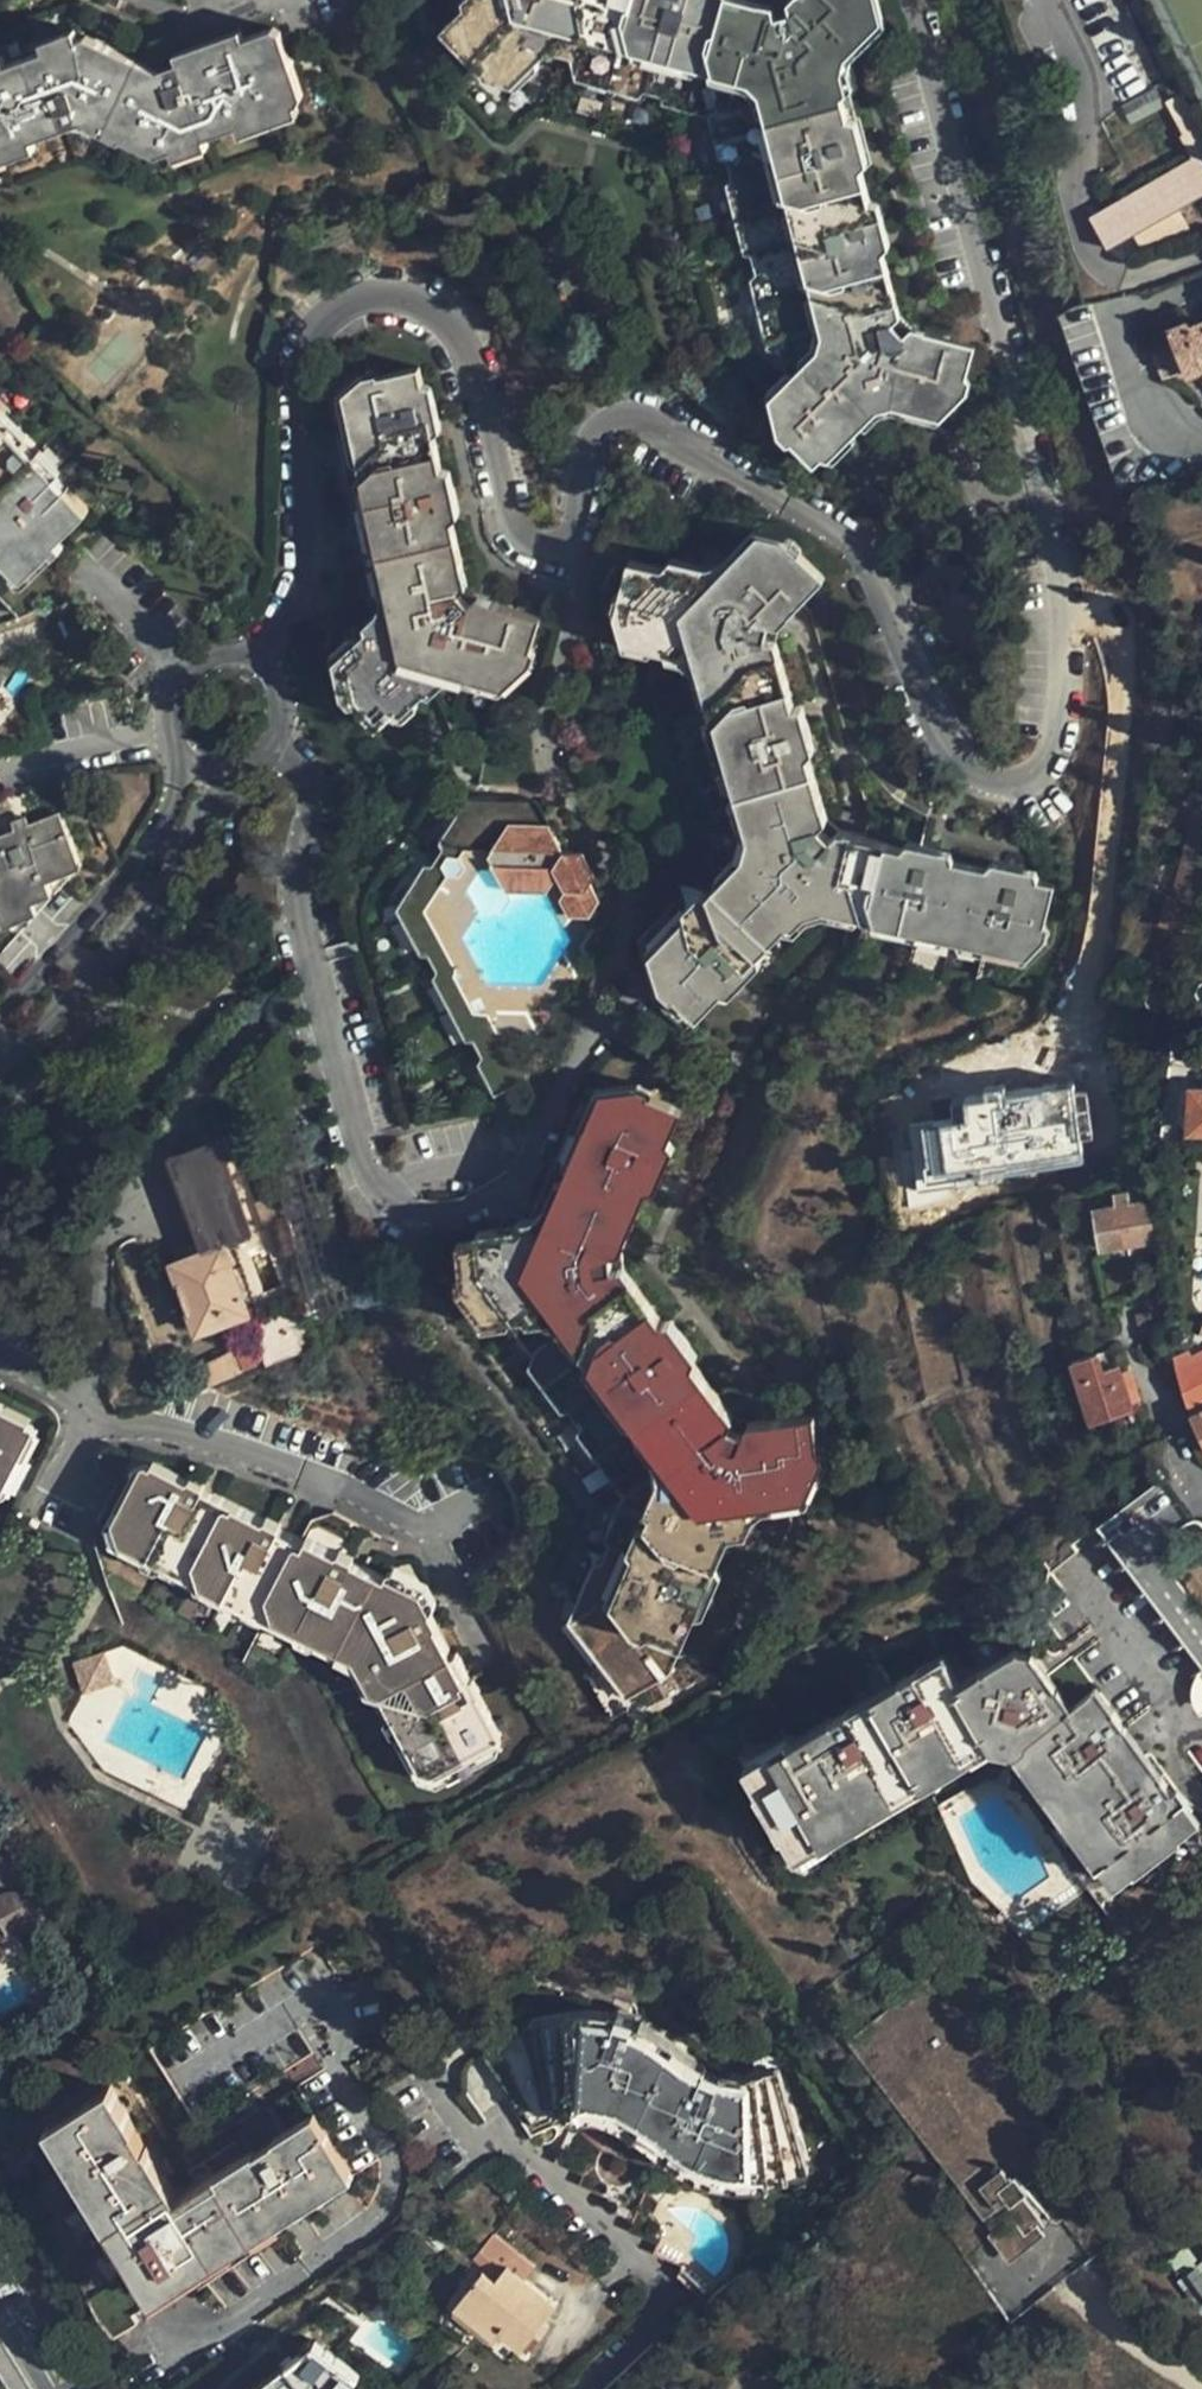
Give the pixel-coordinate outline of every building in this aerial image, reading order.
[(861,94),(856,78),(859,59),(895,13),(881,0),(498,0),(497,1),(452,38),(474,66),(483,76),(497,65),(515,84),(553,53),(576,62),(577,74),(580,89),(614,96),(623,92),(646,99),(649,104),(719,121),(726,156),(735,154),(743,196),(735,198),(746,255),(756,254),(764,296),(754,297),(765,354),(776,353),(785,395),(791,395),(797,410),(784,423),(814,449),(804,459),(831,482),(888,419),(896,416),(940,426),(955,385),(973,390),(975,383),(983,361),(916,341),(906,295),(891,233),(861,94)] [(861,94),(867,89),(864,77),(866,65),(902,19),(899,0),(881,0),(895,13),(859,59),(856,78),(861,94)] [(1125,0),(1071,0),(1122,104),(1166,82),(1125,0)] [(284,25),(272,23),(166,70),(84,43),(0,77),(0,167),(119,119),(196,145),(308,96),(310,85),(286,30),(284,25)] [(483,76),(474,66),(472,74),(483,88),(519,89),(551,63),(577,74),(576,62),(553,53),(515,84),(497,65),(483,76)] [(1201,195),(1201,170),(1194,156),(1091,214),(1109,246),(1201,195)] [(1201,322),(1184,329),(1182,322),(1167,328),(1169,337),(1150,345),(1160,371),(1179,365),(1180,371),(1196,364),(1198,371),(1201,370),(1201,323),(1201,322)] [(814,449),(784,423),(780,418),(775,423),(795,468),(831,498),(889,432),(903,426),(943,435),(977,401),(981,387),(975,383),(973,390),(955,385),(940,426),(896,416),(888,419),(831,482),(804,459),(814,449)] [(459,612),(446,543),(442,525),(451,524),(446,501),(438,503),(435,488),(429,455),(425,439),(432,438),(429,419),(421,418),(419,403),(414,384),(366,392),(325,400),(356,555),(336,560),(327,639),(338,682),(350,700),(360,696),(382,722),(417,700),(429,693),(438,690),(486,707),(496,679),(515,685),(519,674),(528,646),(466,623),(459,612)] [(58,460),(60,457),(0,403),(0,417),(54,465),(58,460)] [(421,418),(429,419),(427,409),(419,403),(421,418)] [(58,460),(54,465),(0,417),(0,580),(10,589),(56,542),(79,549),(87,541),(104,522),(87,508),(95,499),(72,478),(73,473),(58,460)] [(425,439),(429,455),(434,445),(432,438),(425,439)] [(438,503),(446,501),(445,494),(435,488),(438,503)] [(442,525),(446,543),(452,533),(451,524),(442,525)] [(709,659),(739,781),(808,764),(784,670),(777,638),(836,582),(832,575),(806,552),(796,563),(769,536),(710,590),(621,567),(614,598),(631,604),(623,631),(709,659)] [(72,595),(83,588),(79,549),(56,542),(10,589),(0,580),(0,592),(26,614),(72,595)] [(429,693),(417,700),(424,706),(442,705),(484,720),(517,709),(525,697),(519,674),(515,685),(496,679),(486,707),(438,690),(429,693)] [(808,764),(739,781),(753,832),(747,843),(651,940),(672,963),(661,974),(662,976),(691,1005),(706,991),(715,982),(720,989),(735,974),(731,968),(738,959),(804,895),(819,892),(1014,945),(1021,913),(1039,919),(1049,881),(1023,874),(1010,870),(1011,863),(992,857),(989,864),(976,860),(934,849),(921,846),(923,839),(906,834),(903,842),(886,837),(831,822),(822,814),(808,764)] [(23,886),(25,893),(46,884),(41,871),(74,858),(51,799),(0,820),(0,895),(23,886)] [(483,860),(506,824),(469,804),(441,847),(444,856),(435,870),(423,869),(393,917),(416,961),(423,962),(432,978),(428,982),(462,1047),(470,1048),(478,1062),(475,1069),(496,1111),(534,1091),(444,920),(462,893),(472,877),(483,860)] [(1199,834),(1182,902),(1201,906),(1201,822),(1199,834)] [(506,824),(483,860),(492,873),(501,884),(508,894),(544,894),(555,883),(563,894),(556,902),(569,922),(591,922),(598,904),(591,885),(592,874),(583,854),(560,854),(544,827),(506,824)] [(903,842),(906,834),(900,833),(886,837),(903,842)] [(921,846),(934,849),(923,839),(921,846)] [(1010,870),(1023,874),(1011,863),(1010,870)] [(25,893),(23,886),(0,895),(0,928),(28,900),(25,893)] [(715,982),(706,991),(720,989),(715,982)] [(912,1184),(1089,1159),(1077,1074),(989,1087),(969,1090),(971,1108),(915,1116),(919,1143),(906,1144),(912,1184)] [(1193,1088),(1191,1127),(1201,1128),(1201,1088),(1193,1088)] [(543,1347),(562,1370),(624,1343),(694,1314),(657,1270),(654,1247),(670,1213),(679,1194),(686,1197),(695,1178),(686,1174),(696,1155),(711,1123),(671,1104),(663,1121),(634,1108),(571,1242),(481,1257),(483,1295),(504,1294),(506,1326),(532,1324),(545,1338),(543,1347)] [(253,1230),(219,1136),(168,1154),(203,1248),(173,1258),(197,1326),(250,1308),(222,1241),(253,1230)] [(686,1174),(695,1178),(701,1166),(696,1155),(686,1174)] [(679,1210),(686,1197),(679,1194),(670,1213),(679,1210)] [(1151,1243),(1149,1203),(1127,1204),(1127,1196),(1115,1196),(1115,1206),(1098,1208),(1101,1247),(1151,1243)] [(624,1343),(562,1370),(574,1388),(583,1382),(591,1376),(616,1408),(607,1416),(599,1421),(633,1466),(657,1494),(639,1527),(647,1532),(640,1545),(632,1557),(623,1574),(616,1570),(595,1608),(646,1680),(694,1647),(710,1619),(720,1602),(726,1605),(733,1594),(728,1583),(741,1562),(777,1499),(835,1496),(835,1461),(849,1460),(850,1422),(838,1421),(792,1422),(769,1413),(751,1388),(740,1375),(737,1370),(726,1356),(731,1353),(723,1341),(716,1343),(704,1328),(694,1314),(624,1343)] [(716,1343),(723,1341),(713,1328),(704,1328),(716,1343)] [(209,1383),(267,1362),(258,1338),(201,1360),(209,1383)] [(1201,1396),(1201,1346),(1178,1356),(1196,1398),(1201,1396)] [(1109,1348),(1082,1355),(1099,1417),(1139,1406),(1128,1361),(1115,1365),(1109,1348)] [(726,1356),(737,1370),(740,1364),(731,1353),(726,1356)] [(583,1382),(574,1388),(582,1398),(590,1393),(583,1382)] [(599,1421),(607,1416),(599,1407),(592,1411),(599,1421)] [(0,1409),(0,1477),(28,1425),(0,1409)] [(313,1636),(342,1649),(346,1651),(370,1691),(372,1690),(383,1708),(381,1710),(394,1733),(399,1730),(431,1784),(508,1738),(503,1729),(438,1767),(411,1722),(408,1724),(396,1703),(400,1701),(388,1680),(383,1683),(358,1641),(356,1637),(320,1621),(319,1623),(293,1611),(296,1607),(261,1592),(260,1595),(243,1587),(240,1593),(232,1589),(219,1584),(222,1577),(168,1553),(159,1549),(157,1555),(131,1544),(134,1538),(119,1532),(148,1466),(130,1458),(95,1537),(128,1551),(125,1557),(143,1565),(152,1569),(154,1566),(175,1575),(214,1593),(213,1597),(235,1607),(236,1606),(245,1610),(250,1612),(252,1608),(288,1624),(286,1629),(311,1640),(313,1636)] [(297,1532),(254,1513),(148,1466),(119,1532),(134,1538),(131,1544),(157,1555),(159,1549),(168,1553),(222,1577),(219,1584),(232,1589),(240,1593),(243,1587),(260,1595),(261,1592),(296,1607),(293,1611),(319,1623),(320,1621),(356,1637),(358,1641),(383,1683),(388,1680),(400,1701),(396,1703),(408,1724),(411,1722),(438,1767),(503,1729),(507,1727),(458,1643),(452,1646),(429,1607),(426,1603),(413,1580),(378,1564),(357,1555),(299,1529),(297,1532)] [(306,1513),(299,1529),(357,1555),(369,1527),(327,1508),(306,1513)] [(647,1532),(639,1527),(634,1538),(640,1545),(647,1532)] [(1084,1551),(1068,1527),(1038,1547),(1055,1571),(1084,1551)] [(413,1580),(426,1603),(436,1597),(421,1569),(383,1554),(378,1564),(413,1580)] [(623,1574),(632,1557),(623,1558),(616,1570),(623,1574)] [(728,1583),(733,1594),(746,1573),(741,1562),(728,1583)] [(720,1602),(710,1619),(719,1618),(726,1605),(720,1602)] [(1072,1711),(1059,1693),(1065,1689),(1039,1651),(1026,1648),(986,1671),(989,1676),(970,1687),(954,1659),(926,1675),(920,1668),(906,1674),(910,1683),(904,1688),(857,1711),(854,1704),(840,1711),(845,1719),(803,1741),(797,1735),(784,1742),(789,1749),(765,1762),(804,1836),(984,1737),(989,1727),(1034,1737),(1030,1749),(1116,1869),(1185,1820),(1168,1798),(1173,1793),(1161,1777),(1157,1781),(1122,1733),(1128,1729),(1116,1713),(1111,1716),(1095,1695),(1072,1711)] [(114,1682),(104,1652),(79,1661),(89,1691),(114,1682)] [(6,1952),(27,1940),(30,1947),(37,1943),(15,1905),(0,1913),(0,1942),(6,1952)] [(911,2132),(998,2058),(927,1961),(836,2027),(911,2132)] [(520,2023),(510,2034),(563,2023),(573,2024),(635,2033),(653,2038),(681,2055),(709,2079),(718,2085),(734,2091),(746,2093),(761,2093),(781,2088),(788,2088),(795,2181),(800,2181),(792,2088),(793,2077),(748,2086),(736,2084),(710,2070),(690,2054),(662,2035),(605,2019),(562,2016),(546,2017),(520,2023)] [(563,2023),(510,2034),(465,2049),(473,2073),(494,2126),(527,2115),(549,2110),(581,2107),(598,2107),(642,2132),(655,2141),(648,2152),(680,2174),(737,2190),(741,2182),(775,2184),(795,2181),(788,2088),(781,2088),(761,2093),(746,2093),(734,2091),(718,2085),(709,2079),(681,2055),(653,2038),(635,2033),(573,2024),(563,2023)] [(1063,2149),(998,2058),(911,2132),(995,2251),(1033,2222),(1009,2191),(1063,2149)] [(108,2082),(49,2118),(150,2289),(338,2178),(351,2171),(315,2110),(240,2155),(233,2143),(190,2169),(197,2181),(177,2193),(146,2142),(141,2141),(131,2124),(133,2122),(108,2082)] [(49,2118),(0,2149),(0,2170),(17,2198),(34,2188),(55,2197),(63,2213),(119,2307),(150,2289),(49,2118)] [(698,2292),(712,2261),(685,2247),(689,2233),(661,2222),(666,2210),(633,2195),(637,2185),(605,2172),(609,2162),(578,2148),(580,2145),(552,2133),(540,2157),(569,2170),(564,2181),(595,2193),(591,2204),(623,2217),(619,2226),(652,2239),(646,2253),(677,2266),(670,2281),(698,2292)] [(34,2188),(17,2198),(101,2340),(128,2323),(119,2307),(63,2213),(55,2197),(34,2188)] [(492,2255),(461,2292),(522,2342),(554,2303),(524,2278),(530,2271),(489,2237),(480,2246),(492,2255)] [(254,2360),(230,2388),(290,2388),(254,2360)]
